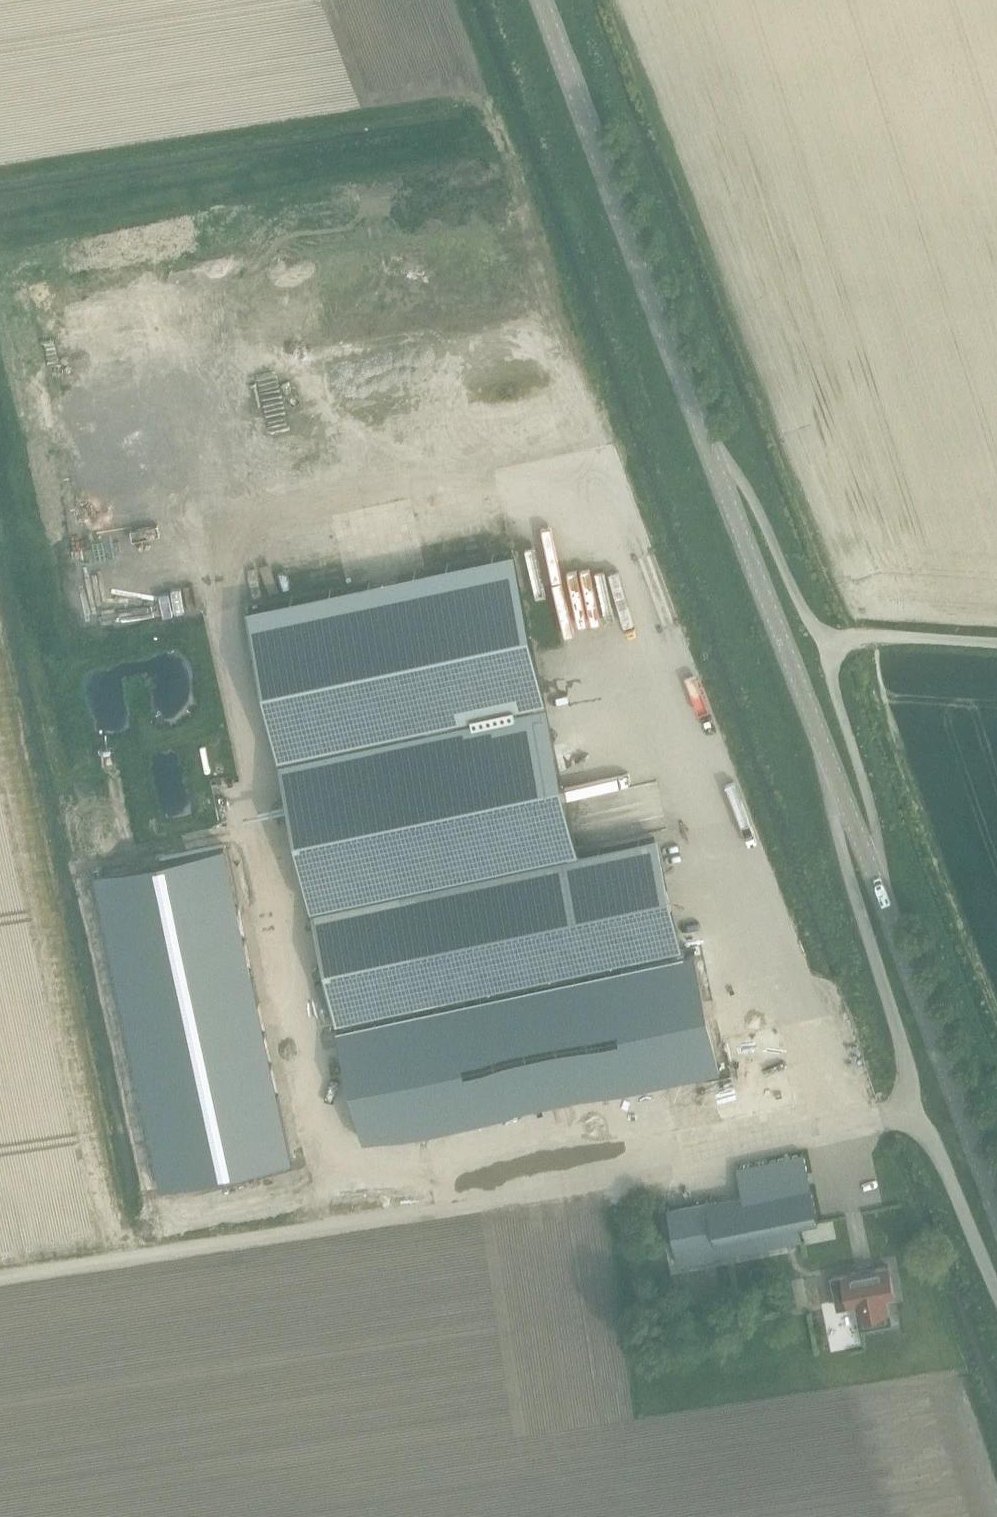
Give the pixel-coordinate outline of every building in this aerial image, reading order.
[(458,558),(520,549),(514,510),(476,516),(479,538),(456,541),(458,558)] [(512,551),(250,607),(315,909),(576,854),(512,551)] [(315,909),(339,1020),(678,947),(654,837),(576,854),(315,909)] [(239,907),(107,935),(161,1187),(293,1158),(239,907)] [(678,947),(339,1020),(365,1141),(720,1064),(694,943),(678,947)] [(737,1175),(740,1191),(666,1206),(677,1263),(799,1238),(797,1225),(817,1221),(805,1161),(737,1175)] [(837,1307),(855,1304),(860,1327),(891,1321),(886,1298),(894,1296),(888,1266),(831,1277),(837,1307)]
